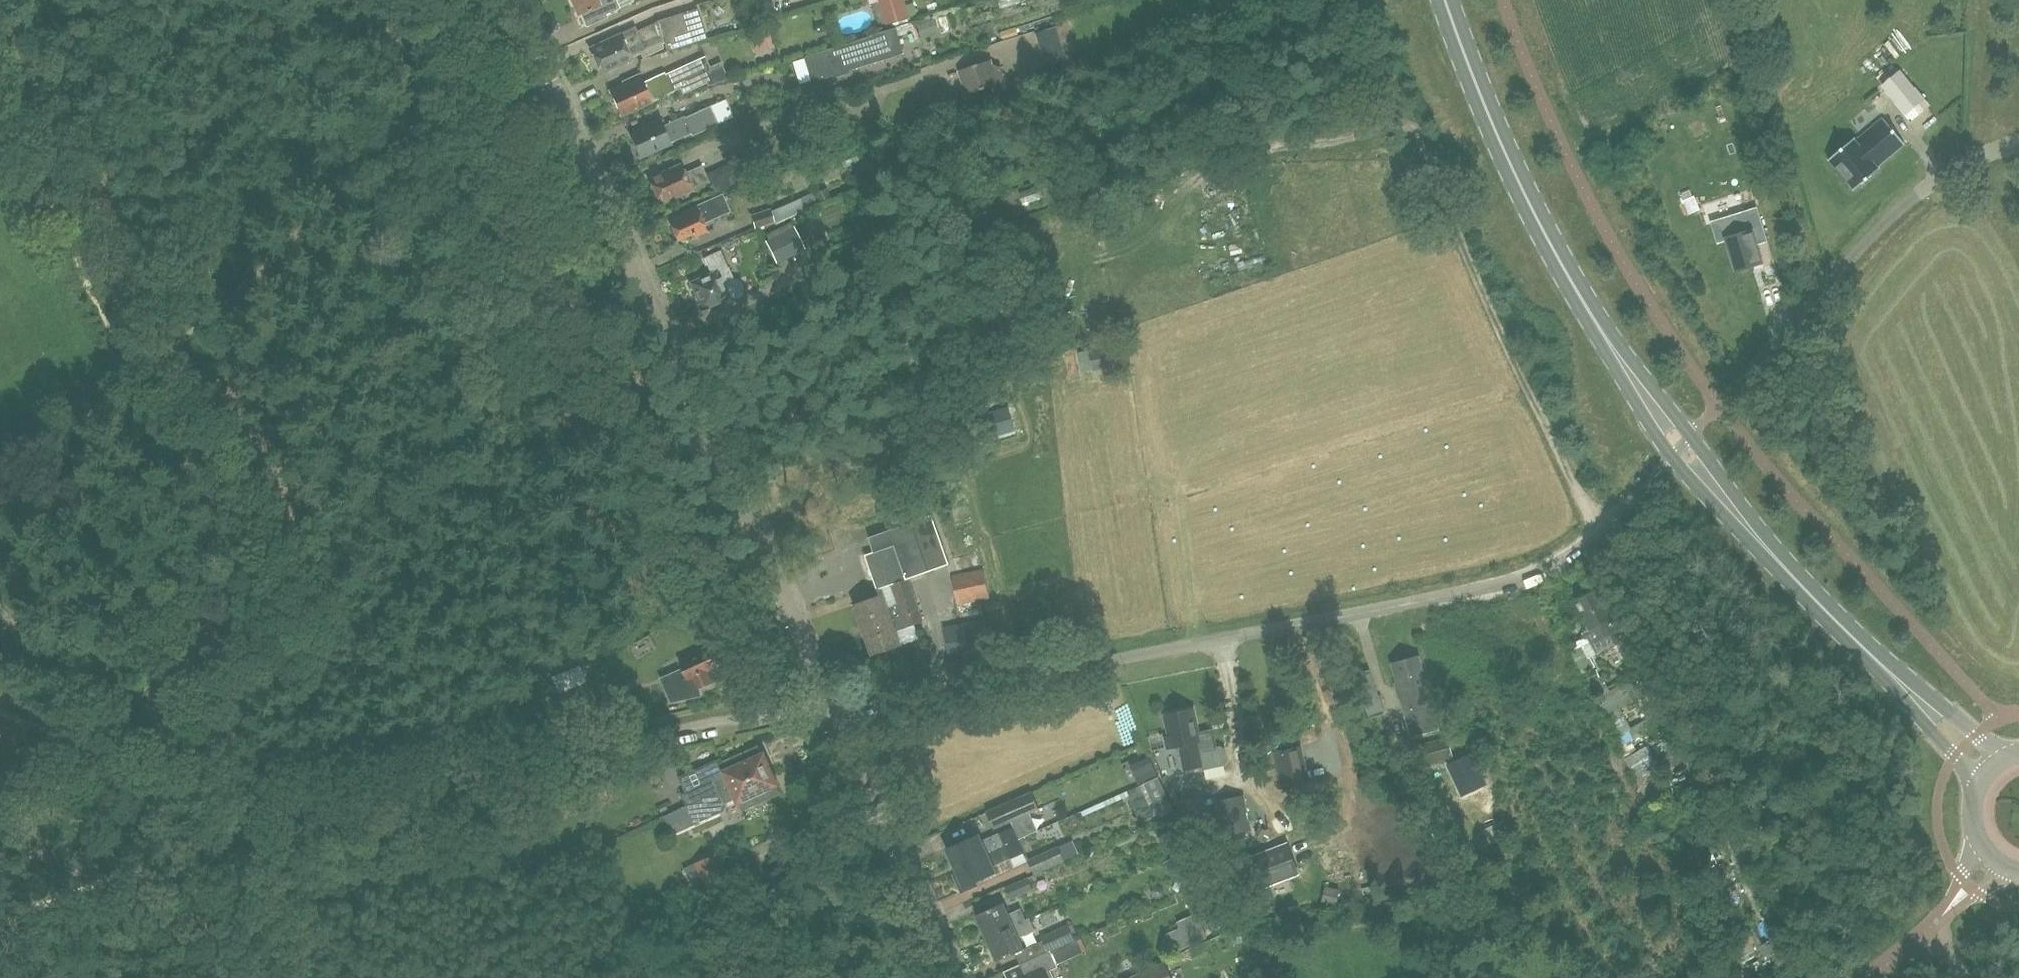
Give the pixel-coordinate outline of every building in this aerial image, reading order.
[(578,16),(580,15),(586,27),(608,18),(606,14),(620,9),(616,0),(571,0),(578,16)] [(911,17),(905,0),(878,0),(887,25),(911,17)] [(692,43),(682,13),(657,21),(636,31),(635,28),(590,49),(602,74),(632,60),(631,57),(663,42),(666,51),(692,43)] [(1046,66),(1066,59),(1056,26),(1036,32),(1046,66)] [(803,57),(811,83),(833,76),(834,78),(849,74),(848,71),(904,53),(896,28),(803,57)] [(757,41),(765,61),(783,54),(776,34),(757,41)] [(710,67),(705,57),(697,61),(696,60),(664,75),(664,74),(644,83),(640,75),(623,82),(625,86),(610,92),(621,115),(652,101),(650,98),(671,89),(672,91),(680,88),(682,94),(707,83),(708,86),(728,79),(721,62),(710,67)] [(991,65),(990,62),(960,71),(968,94),(994,85),(996,92),(1008,88),(1001,67),(998,68),(998,66),(996,65),(993,65),(991,65)] [(1906,116),(1924,100),(1901,71),(1882,86),(1906,116)] [(691,136),(718,124),(710,106),(685,118),(684,116),(662,126),(659,120),(629,133),(639,157),(670,144),(670,143),(690,133),(691,136)] [(1877,166),(1904,143),(1883,118),(1856,142),(1877,166)] [(716,194),(764,171),(753,148),(736,156),(737,159),(706,174),(716,194)] [(810,185),(823,181),(816,160),(803,165),(810,185)] [(684,174),(680,165),(649,180),(660,203),(691,189),(690,187),(707,180),(701,167),(684,174)] [(693,238),(706,232),(702,223),(729,211),(721,195),(667,219),(677,240),(691,234),(693,238)] [(1736,271),(1762,263),(1753,232),(1764,229),(1759,214),(1735,221),(1739,234),(1727,238),(1736,271)] [(777,218),(760,227),(766,238),(783,229),(777,218)] [(776,264),(806,249),(794,226),(764,240),(776,264)] [(697,295),(694,298),(698,305),(702,306),(703,308),(729,297),(736,298),(742,295),(743,288),(740,282),(735,279),(729,266),(728,267),(720,250),(705,257),(712,273),(692,283),(697,295)] [(1009,406),(1007,407),(973,416),(968,418),(975,443),(1016,431),(1009,406)] [(929,502),(865,525),(869,537),(868,537),(874,552),(865,555),(880,596),(856,605),(857,609),(854,610),(857,620),(861,619),(864,629),(920,610),(909,579),(951,564),(929,502)] [(956,597),(988,586),(984,569),(963,573),(963,574),(952,577),(956,597)] [(988,586),(956,597),(958,605),(990,598),(988,586)] [(1625,652),(1620,641),(1625,639),(1599,589),(1574,602),(1589,629),(1584,632),(1589,642),(1573,650),(1579,661),(1594,652),(1596,655),(1607,650),(1606,649),(1610,647),(1615,657),(1625,652)] [(873,654),(886,650),(888,655),(900,651),(898,646),(901,645),(896,631),(924,622),(920,610),(864,629),(873,654)] [(950,658),(993,649),(987,618),(944,626),(950,658)] [(672,702),(701,696),(699,689),(725,677),(720,666),(722,665),(714,646),(680,662),(685,671),(663,681),(672,702)] [(1422,682),(1416,658),(1393,665),(1399,688),(1400,688),(1407,712),(1431,706),(1424,682),(1422,682)] [(1637,751),(1616,710),(1643,695),(1634,679),(1598,698),(1607,715),(1646,792),(1643,794),(1650,806),(1666,795),(1659,784),(1665,780),(1646,746),(1637,751)] [(579,715),(608,701),(598,680),(569,693),(579,715)] [(1652,729),(1655,735),(1666,730),(1664,725),(1662,720),(1656,706),(1643,711),(1648,723),(1651,730),(1652,729)] [(1171,736),(1167,737),(1169,748),(1173,747),(1180,746),(1185,769),(1203,765),(1204,770),(1226,765),(1228,760),(1226,749),(1221,746),(1216,747),(1212,731),(1197,734),(1192,709),(1166,715),(1171,736)] [(703,798),(770,769),(759,745),(723,761),(722,758),(698,769),(704,783),(682,793),(690,809),(705,804),(703,798)] [(1276,753),(1283,787),(1309,781),(1301,748),(1276,753)] [(1448,765),(1462,796),(1486,785),(1472,754),(1448,765)] [(705,804),(690,809),(696,822),(724,810),(726,806),(725,802),(738,797),(743,808),(780,792),(770,769),(703,798),(705,804)] [(1173,808),(1159,776),(1144,783),(1159,815),(1173,808)] [(995,829),(1040,809),(1033,792),(988,812),(995,829)] [(1249,830),(1242,797),(1219,802),(1226,834),(1249,830)] [(1205,831),(1199,804),(1181,808),(1187,835),(1205,831)] [(955,867),(1020,839),(1015,828),(983,842),(980,835),(947,849),(955,867)] [(1020,839),(955,867),(959,876),(956,878),(961,889),(966,891),(977,886),(976,883),(997,873),(994,866),(1026,851),(1020,839)] [(1068,841),(1058,846),(1065,860),(1075,855),(1068,841)] [(1034,874),(1065,860),(1058,846),(1028,859),(1034,874)] [(1296,867),(1287,846),(1248,861),(1257,886),(1284,875),(1283,872),(1296,867)] [(1184,853),(1170,860),(1180,878),(1193,871),(1184,853)] [(694,890),(726,876),(716,854),(695,862),(695,864),(685,868),(694,890)] [(1010,901),(1033,890),(1028,877),(1005,887),(1010,901)] [(987,938),(1030,919),(1030,917),(1027,919),(1021,908),(1008,914),(1004,903),(977,915),(987,938)] [(1030,919),(987,938),(997,961),(1024,950),(1019,938),(1035,930),(1030,919)] [(1050,952),(1076,941),(1068,924),(1040,936),(1047,951),(1049,950),(1050,952)] [(1229,926),(1216,930),(1219,942),(1232,938),(1229,926)] [(1742,960),(1763,946),(1753,927),(1733,941),(1742,960)] [(1048,969),(1056,965),(1050,952),(1049,950),(1047,951),(1019,964),(1025,977),(1022,977),(1053,977),(1048,969)] [(1164,964),(1134,977),(1170,977),(1164,964)]
